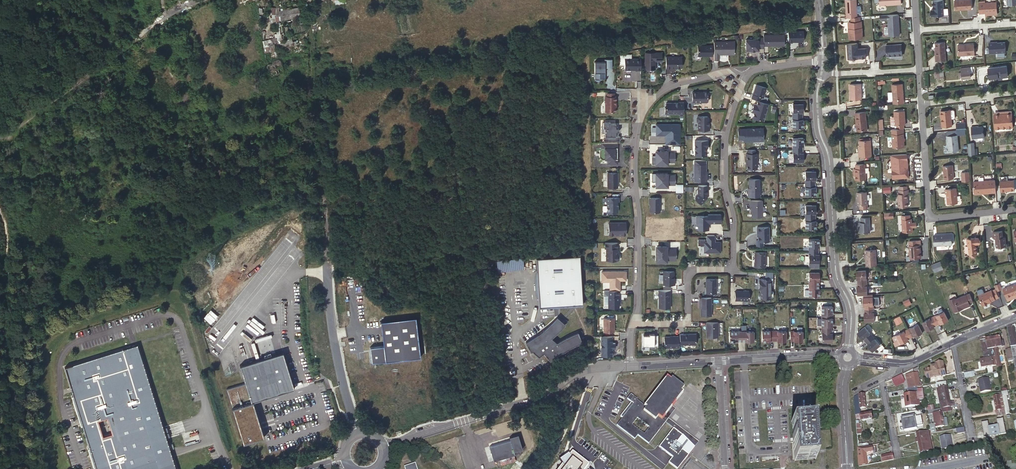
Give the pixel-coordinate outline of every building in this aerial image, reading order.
[(858,17),(857,0),(846,0),(847,18),(851,17),(858,17)] [(954,0),(955,10),(971,9),(971,0),(959,0),(954,0)] [(944,17),(943,2),(933,3),(934,12),(931,12),(932,18),(944,17)] [(986,12),(997,12),(997,2),(985,2),(979,3),(980,13),(986,12)] [(287,14),(276,17),(276,22),(278,21),(278,20),(296,16),(295,14),(298,13),(297,9),(286,11),(287,14)] [(899,14),(888,15),(889,35),(900,35),(899,14)] [(858,17),(851,17),(852,22),(849,22),(849,29),(850,29),(850,32),(849,32),(850,38),(855,38),(858,38),(863,38),(862,31),(862,32),(862,28),(862,22),(860,22),(860,17),(858,17)] [(294,22),(283,24),(284,33),(296,31),(294,22)] [(789,31),(789,42),(792,42),(792,41),(802,41),(803,40),(803,31),(789,31)] [(784,34),(764,34),(764,37),(764,45),(768,45),(784,45),(784,34)] [(759,39),(746,39),(746,50),(750,50),(756,50),(759,49),(759,48),(764,48),(764,45),(764,37),(759,37),(759,39)] [(290,39),(281,42),(282,47),(292,44),(290,39)] [(714,42),(715,60),(719,60),(719,54),(727,54),(727,53),(734,53),(734,42),(727,42),(721,42),(714,42)] [(997,42),(989,43),(990,53),(1006,52),(1005,42),(997,43),(997,42)] [(857,43),(847,43),(848,58),(866,57),(865,48),(858,49),(857,43)] [(946,61),(946,43),(936,43),(936,56),(935,56),(936,61),(946,61)] [(887,45),(888,56),(903,55),(902,44),(898,44),(898,45),(892,45),(887,45)] [(958,45),(959,56),(975,55),(974,44),(958,45)] [(713,45),(698,45),(698,56),(713,55),(713,45)] [(645,52),(645,69),(656,69),(656,61),(662,61),(662,52),(645,52)] [(681,56),(666,56),(666,68),(675,68),(675,67),(676,67),(680,67),(681,66),(681,56)] [(641,58),(625,58),(625,69),(637,69),(637,70),(641,70),(641,58)] [(596,59),(596,79),(605,79),(605,68),(612,68),(612,59),(596,59)] [(124,70),(133,80),(140,74),(131,63),(124,70)] [(989,68),(990,78),(999,77),(999,76),(1002,76),(1002,77),(1008,76),(1007,66),(989,68)] [(969,67),(961,68),(961,72),(959,73),(959,78),(971,77),(970,72),(969,67)] [(623,81),(640,81),(640,71),(623,71),(623,81)] [(894,104),(904,103),(902,83),(892,84),(894,104)] [(756,84),(753,94),(751,98),(760,100),(761,96),(763,97),(766,87),(756,84)] [(861,84),(850,84),(851,99),(862,99),(861,84)] [(708,91),(693,91),(693,101),(707,101),(708,100),(708,91)] [(606,96),(606,112),(616,112),(616,107),(616,104),(617,104),(617,96),(615,96),(607,96),(606,96)] [(768,103),(757,101),(756,104),(754,103),(753,105),(752,109),(751,111),(754,112),(752,118),(763,121),(768,103)] [(684,113),(684,102),(679,102),(666,102),(667,106),(665,107),(665,113),(684,113)] [(803,103),(793,104),(793,116),(802,116),(802,112),(802,108),(803,108),(803,103)] [(950,110),(941,111),(942,126),(952,126),(950,110)] [(865,111),(855,112),(856,124),(857,124),(857,131),(867,130),(865,111)] [(904,111),(894,111),(895,125),(896,125),(904,125),(905,124),(904,111)] [(1012,113),(994,114),(995,128),(1012,127),(1012,113)] [(709,117),(707,116),(698,116),(697,117),(697,121),(698,122),(698,130),(710,129),(710,125),(709,125),(709,117)] [(802,116),(793,116),(793,128),(803,128),(803,123),(802,123),(802,119),(802,116)] [(604,135),(604,140),(620,140),(620,135),(618,135),(616,135),(616,131),(618,131),(619,131),(619,128),(618,128),(616,128),(616,124),(616,123),(615,123),(611,123),(611,122),(605,122),(605,133),(605,135),(604,135)] [(680,124),(656,124),(656,135),(666,135),(666,144),(680,144),(680,124)] [(977,126),(971,127),(972,138),(984,137),(983,127),(977,127),(977,126)] [(763,128),(739,129),(739,139),(744,139),(744,141),(764,140),(763,128)] [(896,129),(891,129),(892,147),(903,147),(903,139),(903,137),(902,128),(896,129)] [(957,135),(947,136),(948,145),(949,151),(959,151),(957,135)] [(37,136),(31,140),(34,145),(40,141),(37,136)] [(804,138),(793,138),(793,150),(803,150),(803,146),(803,142),(804,142),(804,138)] [(707,140),(695,140),(695,155),(707,155),(707,151),(709,151),(709,147),(707,147),(707,140)] [(870,140),(859,141),(860,146),(858,146),(859,150),(871,149),(870,140)] [(618,142),(603,142),(603,147),(600,150),(600,157),(603,159),(608,159),(608,163),(618,163),(618,159),(615,159),(615,148),(618,148),(618,142)] [(803,150),(793,150),(793,162),(803,162),(803,157),(802,157),(802,154),(803,150)] [(652,156),(652,164),(667,163),(667,162),(675,162),(675,152),(667,152),(667,151),(656,151),(656,156),(652,156)] [(749,153),(747,153),(747,161),(747,165),(747,168),(757,168),(757,153),(755,153),(749,153)] [(907,154),(891,155),(891,161),(892,161),(892,170),(892,177),(894,179),(900,178),(900,177),(907,177),(908,175),(908,171),(906,169),(905,161),(907,159),(907,154)] [(27,156),(11,159),(13,169),(29,166),(27,156)] [(695,181),(707,181),(707,177),(706,177),(706,171),(706,164),(695,164),(695,181)] [(866,179),(865,164),(856,164),(856,169),(855,169),(855,180),(866,179)] [(952,165),(943,166),(944,179),(953,178),(952,165)] [(816,171),(805,171),(806,183),(815,183),(815,179),(815,176),(816,175),(816,171)] [(608,173),(608,188),(618,188),(618,183),(618,181),(618,172),(608,173)] [(961,172),(962,182),(970,181),(969,172),(961,172)] [(668,173),(652,174),(652,181),(656,181),(656,186),(668,186),(668,185),(675,185),(675,175),(668,175),(668,173)] [(748,191),(748,196),(760,196),(760,179),(749,179),(749,188),(749,191),(748,191)] [(996,192),(995,180),(974,181),(975,191),(982,191),(982,193),(996,192)] [(1014,180),(1000,181),(1001,192),(1005,192),(1005,191),(1007,191),(1015,190),(1014,180)] [(815,183),(806,183),(806,195),(816,195),(816,191),(815,191),(815,187),(815,183)] [(707,185),(698,185),(698,194),(696,196),(696,199),(701,204),(707,198),(707,185)] [(898,194),(899,207),(908,206),(907,194),(909,193),(908,190),(907,190),(907,186),(900,186),(900,190),(899,190),(899,194),(898,194)] [(958,204),(957,189),(946,190),(946,194),(947,194),(948,204),(958,204)] [(866,192),(857,192),(858,204),(867,204),(866,192)] [(296,195),(281,202),(284,209),(299,202),(296,195)] [(619,197),(607,197),(607,202),(608,202),(608,213),(617,213),(618,211),(618,202),(619,202),(619,197)] [(651,201),(650,201),(650,204),(651,204),(651,207),(650,207),(650,211),(651,212),(660,212),(660,198),(651,198),(651,201)] [(762,200),(751,200),(751,205),(752,205),(752,217),(762,217),(762,200)] [(110,209),(113,216),(130,211),(127,203),(110,209)] [(816,205),(806,205),(806,217),(815,217),(815,213),(815,209),(816,209),(816,205)] [(708,216),(696,216),(696,224),(699,226),(702,229),(709,229),(709,225),(709,223),(710,223),(721,223),(721,214),(708,214),(708,216)] [(910,215),(902,215),(903,232),(912,231),(912,226),(911,219),(910,219),(910,215)] [(815,217),(806,217),(806,229),(816,229),(816,224),(815,224),(815,221),(815,217)] [(869,217),(860,217),(861,222),(859,222),(860,232),(870,231),(869,217)] [(609,223),(609,235),(626,235),(626,222),(609,223)] [(757,246),(763,246),(763,241),(769,241),(769,227),(758,227),(758,231),(759,231),(759,236),(759,240),(757,240),(757,246)] [(1002,231),(993,232),(994,238),(996,238),(997,247),(1006,246),(1005,237),(1003,237),(1002,231)] [(951,234),(934,234),(934,245),(952,244),(951,234)] [(715,235),(708,235),(708,242),(706,242),(705,242),(705,252),(721,252),(721,242),(715,242),(715,235)] [(819,238),(809,238),(809,250),(819,250),(818,247),(818,243),(819,243),(819,238)] [(978,238),(967,239),(967,245),(969,245),(969,254),(977,254),(976,244),(976,243),(979,242),(978,238)] [(910,258),(920,258),(920,245),(917,245),(917,240),(909,241),(910,258)] [(618,243),(605,243),(606,248),(607,248),(607,260),(619,260),(621,259),(621,255),(619,254),(618,254),(617,254),(617,248),(618,248),(618,243)] [(667,246),(657,246),(657,251),(658,251),(658,254),(657,254),(657,261),(667,261),(667,260),(676,260),(676,249),(667,249),(667,246)] [(875,249),(865,250),(865,254),(866,259),(866,262),(866,266),(877,265),(876,262),(875,249)] [(579,250),(536,255),(537,265),(537,269),(536,269),(535,273),(535,275),(535,278),(536,280),(536,285),(537,288),(537,291),(538,293),(539,295),(540,295),(542,305),(585,300),(579,250)] [(819,250),(809,250),(809,263),(819,263),(819,258),(818,258),(818,254),(819,250)] [(766,252),(755,252),(756,262),(755,262),(755,267),(766,267),(766,252)] [(523,258),(496,260),(498,272),(524,269),(523,258)] [(858,279),(858,283),(867,282),(866,270),(857,271),(857,275),(858,275),(858,279)] [(626,271),(602,271),(602,281),(610,281),(610,290),(619,290),(620,290),(620,280),(623,280),(623,278),(627,278),(626,271)] [(674,271),(663,271),(663,284),(675,284),(675,280),(674,280),(674,271)] [(819,272),(809,272),(809,284),(819,284),(819,281),(818,277),(819,277),(819,272)] [(717,278),(707,279),(707,293),(717,293),(717,278)] [(771,291),(770,279),(759,279),(759,284),(761,286),(761,292),(759,294),(766,300),(770,300),(770,299),(771,299),(771,297),(773,297),(773,291),(771,291)] [(858,290),(858,294),(868,294),(867,282),(858,283),(859,287),(859,290),(858,290)] [(819,284),(809,284),(809,297),(820,297),(820,292),(819,292),(819,288),(819,284)] [(1003,289),(1007,297),(1015,294),(1015,284),(1003,289)] [(671,290),(659,290),(659,308),(671,308),(671,290)] [(992,290),(979,295),(983,305),(992,302),(991,301),(995,299),(992,290)] [(736,297),(736,300),(750,300),(750,291),(736,291),(736,292),(736,297)] [(973,302),(970,294),(956,299),(954,299),(950,300),(950,302),(953,310),(959,308),(959,310),(970,306),(969,303),(973,302)] [(609,296),(609,308),(619,308),(619,300),(620,300),(620,296),(619,296),(609,296)] [(700,302),(701,302),(701,308),(701,316),(712,315),(711,297),(700,297),(700,302)] [(865,305),(865,309),(875,308),(874,297),(864,297),(864,302),(865,302),(865,305)] [(832,306),(822,306),(822,318),(831,318),(831,314),(831,310),(832,310),(832,306)] [(865,321),(875,320),(875,308),(865,309),(866,313),(866,316),(865,316),(865,321)] [(944,310),(933,316),(937,323),(940,322),(944,320),(944,321),(948,319),(944,310)] [(530,339),(528,340),(533,349),(535,348),(536,349),(535,349),(539,352),(541,355),(545,351),(545,350),(546,350),(552,358),(554,357),(558,354),(561,351),(565,349),(569,347),(573,345),(576,343),(584,340),(580,329),(578,330),(576,331),(573,333),(571,334),(568,335),(562,338),(559,340),(553,335),(556,333),(559,330),(562,327),(565,324),(567,322),(559,314),(558,316),(556,317),(554,320),(551,322),(549,325),(547,326),(545,328),(543,330),(541,332),(538,333),(536,335),(533,337),(530,339)] [(370,346),(372,363),(419,358),(414,316),(380,320),(383,344),(370,346)] [(894,318),(896,325),(903,323),(901,316),(894,318)] [(922,321),(927,329),(931,328),(930,327),(934,325),(937,323),(933,316),(922,321)] [(604,318),(604,332),(614,332),(614,318),(604,318)] [(831,318),(822,318),(822,330),(831,330),(831,326),(831,322),(832,322),(832,318),(831,318)] [(707,322),(707,338),(719,338),(718,322),(707,322)] [(908,328),(911,336),(915,334),(918,333),(918,334),(922,332),(918,323),(908,328)] [(864,338),(867,340),(874,335),(866,326),(859,332),(861,335),(862,335),(864,338)] [(911,336),(908,328),(897,333),(901,342),(905,340),(905,339),(908,338),(911,336)] [(774,339),(774,329),(762,330),(762,340),(767,340),(767,339),(771,339),(774,339)] [(774,329),(774,339),(778,339),(782,339),(782,340),(786,340),(786,329),(774,329)] [(790,329),(791,339),(794,339),(798,339),(798,340),(803,340),(803,329),(790,329)] [(742,339),(742,330),(730,330),(730,340),(734,340),(734,339),(738,339),(742,339)] [(742,330),(742,339),(745,339),(749,339),(749,340),(754,340),(754,330),(742,330)] [(831,330),(822,330),(822,342),(832,342),(832,337),(831,337),(831,334),(831,330)] [(680,339),(680,344),(696,344),(696,334),(680,334),(680,339)] [(659,346),(659,336),(654,336),(654,335),(650,335),(650,336),(643,336),(643,346),(659,346)] [(881,343),(874,335),(867,340),(869,343),(871,346),(873,350),(881,343)] [(612,336),(601,336),(601,355),(612,355),(612,348),(612,344),(612,336)] [(679,339),(679,336),(674,336),(674,337),(665,337),(665,348),(679,347),(679,345),(679,339)] [(1001,337),(993,339),(995,349),(996,353),(1000,353),(999,348),(1005,347),(1005,343),(1002,343),(1001,337)] [(982,340),(985,358),(996,356),(995,349),(993,339),(993,338),(982,340)] [(65,368),(96,468),(177,468),(139,345),(65,368)] [(1013,348),(1007,350),(1009,359),(1015,358),(1013,348)] [(248,461),(269,455),(253,401),(294,388),(282,352),(239,366),(245,384),(226,389),(248,461)] [(999,372),(996,357),(985,359),(981,360),(983,368),(988,367),(988,368),(991,368),(990,367),(994,366),(995,372),(999,372)] [(943,363),(936,364),(937,366),(934,367),(934,368),(932,369),(926,370),(928,379),(946,375),(943,363)] [(909,375),(912,388),(919,386),(921,385),(920,382),(918,382),(917,374),(909,375)] [(903,376),(894,380),(898,387),(907,382),(903,376)] [(666,378),(644,406),(632,397),(629,402),(632,404),(616,425),(634,439),(637,435),(648,444),(665,422),(661,419),(672,406),(682,393),(680,391),(683,388),(671,378),(669,380),(666,378)] [(978,380),(981,394),(992,391),(989,378),(978,380)] [(938,389),(941,409),(953,406),(952,401),(950,402),(947,387),(938,389)] [(915,393),(906,395),(908,407),(917,405),(921,405),(920,399),(923,399),(921,389),(918,389),(919,392),(915,393)] [(1007,414),(1011,414),(1008,396),(1009,396),(1008,391),(1003,392),(1004,396),(1007,414)] [(623,397),(629,402),(632,397),(626,392),(623,397)] [(860,395),(855,397),(857,415),(861,414),(862,414),(861,409),(867,408),(866,395),(860,395)] [(998,416),(1007,414),(1004,396),(1000,397),(1000,396),(994,397),(998,416)] [(672,406),(661,419),(665,422),(673,428),(683,435),(695,447),(699,442),(669,418),(676,409),(672,406)] [(927,408),(894,414),(895,421),(928,414),(927,411),(927,408)] [(861,414),(857,415),(857,418),(862,417),(863,421),(867,420),(868,424),(873,423),(873,419),(878,418),(878,416),(879,416),(878,413),(877,413),(877,412),(862,415),(861,414)] [(934,415),(932,415),(932,419),(935,418),(936,423),(936,428),(937,428),(946,426),(943,413),(942,413),(934,414),(934,415)] [(1003,416),(988,419),(989,425),(993,424),(994,427),(997,426),(996,423),(1004,422),(1003,416)] [(814,420),(793,422),(795,462),(816,460),(814,420)] [(898,436),(931,430),(930,423),(897,430),(898,436)] [(683,435),(673,428),(659,446),(673,456),(669,462),(678,468),(695,447),(683,435)] [(928,431),(918,434),(919,440),(920,443),(922,453),(932,451),(928,431)] [(489,446),(494,461),(515,454),(514,451),(522,449),(518,434),(509,437),(510,440),(489,446)] [(941,438),(943,450),(950,449),(954,448),(951,436),(941,438)] [(859,452),(860,465),(868,464),(867,451),(877,451),(876,445),(873,445),(870,446),(868,446),(866,446),(864,447),(859,448),(859,452)] [(893,453),(883,455),(884,461),(895,459),(893,453)]
